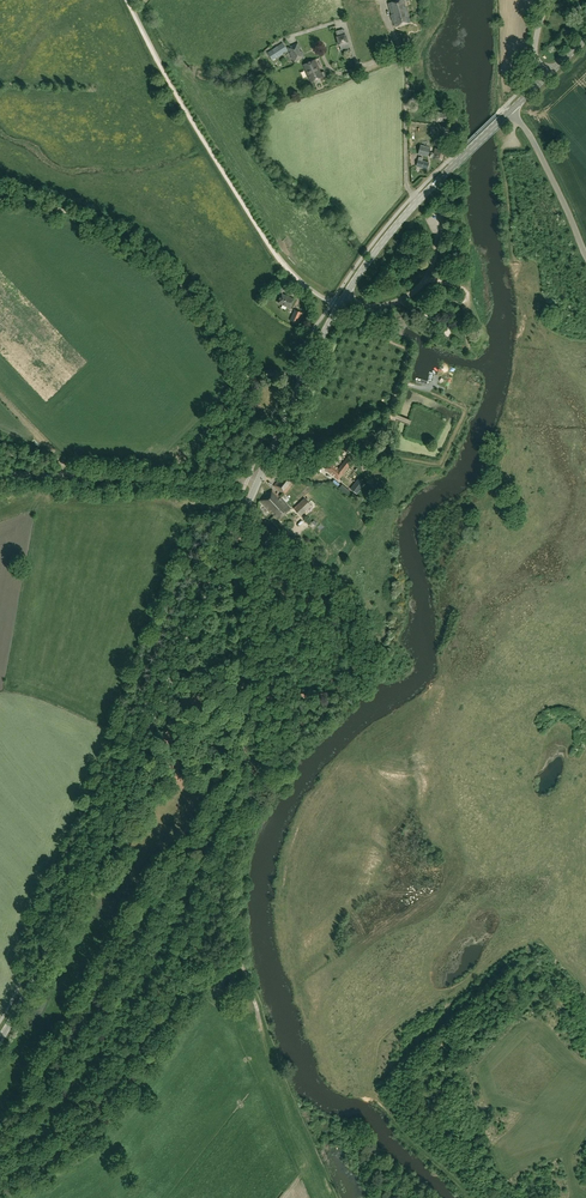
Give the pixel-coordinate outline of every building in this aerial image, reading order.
[(403,0),(396,0),(387,3),(391,14),(390,14),(391,19),(392,19),(394,26),(410,22),(403,0)] [(342,29),(335,31),(341,50),(348,48),(343,29),(342,29)] [(300,51),(299,48),(301,48),(298,42),(287,47),(294,62),(304,57),(302,50),(300,51)] [(279,56),(287,50),(282,43),(268,52),(273,60),(279,56)] [(321,73),(315,59),(303,64),(311,82),(325,76),(323,72),(321,73)] [(448,122),(449,113),(437,112),(436,121),(448,122)] [(428,157),(430,147),(420,144),(417,154),(428,157)] [(441,161),(444,150),(435,148),(434,153),(432,152),(430,157),(441,161)] [(419,157),(417,166),(427,169),(429,163),(422,161),(423,158),(419,157)] [(287,242),(281,245),(285,253),(291,250),(287,242)] [(290,307),(293,299),(281,294),(277,302),(290,307)] [(297,324),(302,313),(295,309),(290,320),(297,324)] [(365,437),(361,441),(363,445),(368,445),(369,440),(365,437)] [(330,462),(325,469),(338,479),(354,459),(349,455),(338,468),(336,467),(330,462)] [(290,487),(294,482),(284,473),(280,478),(282,480),(280,482),(277,480),(273,485),(284,494),(288,489),(286,487),(288,485),(290,487)] [(275,501),(280,497),(272,489),(260,500),(273,514),(276,510),(277,511),(278,510),(275,507),(278,504),(275,501)] [(180,502),(183,499),(183,496),(180,493),(177,493),(174,496),(174,499),(177,502),(180,502)] [(276,510),(273,514),(279,520),(290,509),(280,497),(275,501),(278,504),(275,507),(278,510),(277,511),(276,510)] [(301,516),(311,505),(304,498),(293,508),(301,516)]
